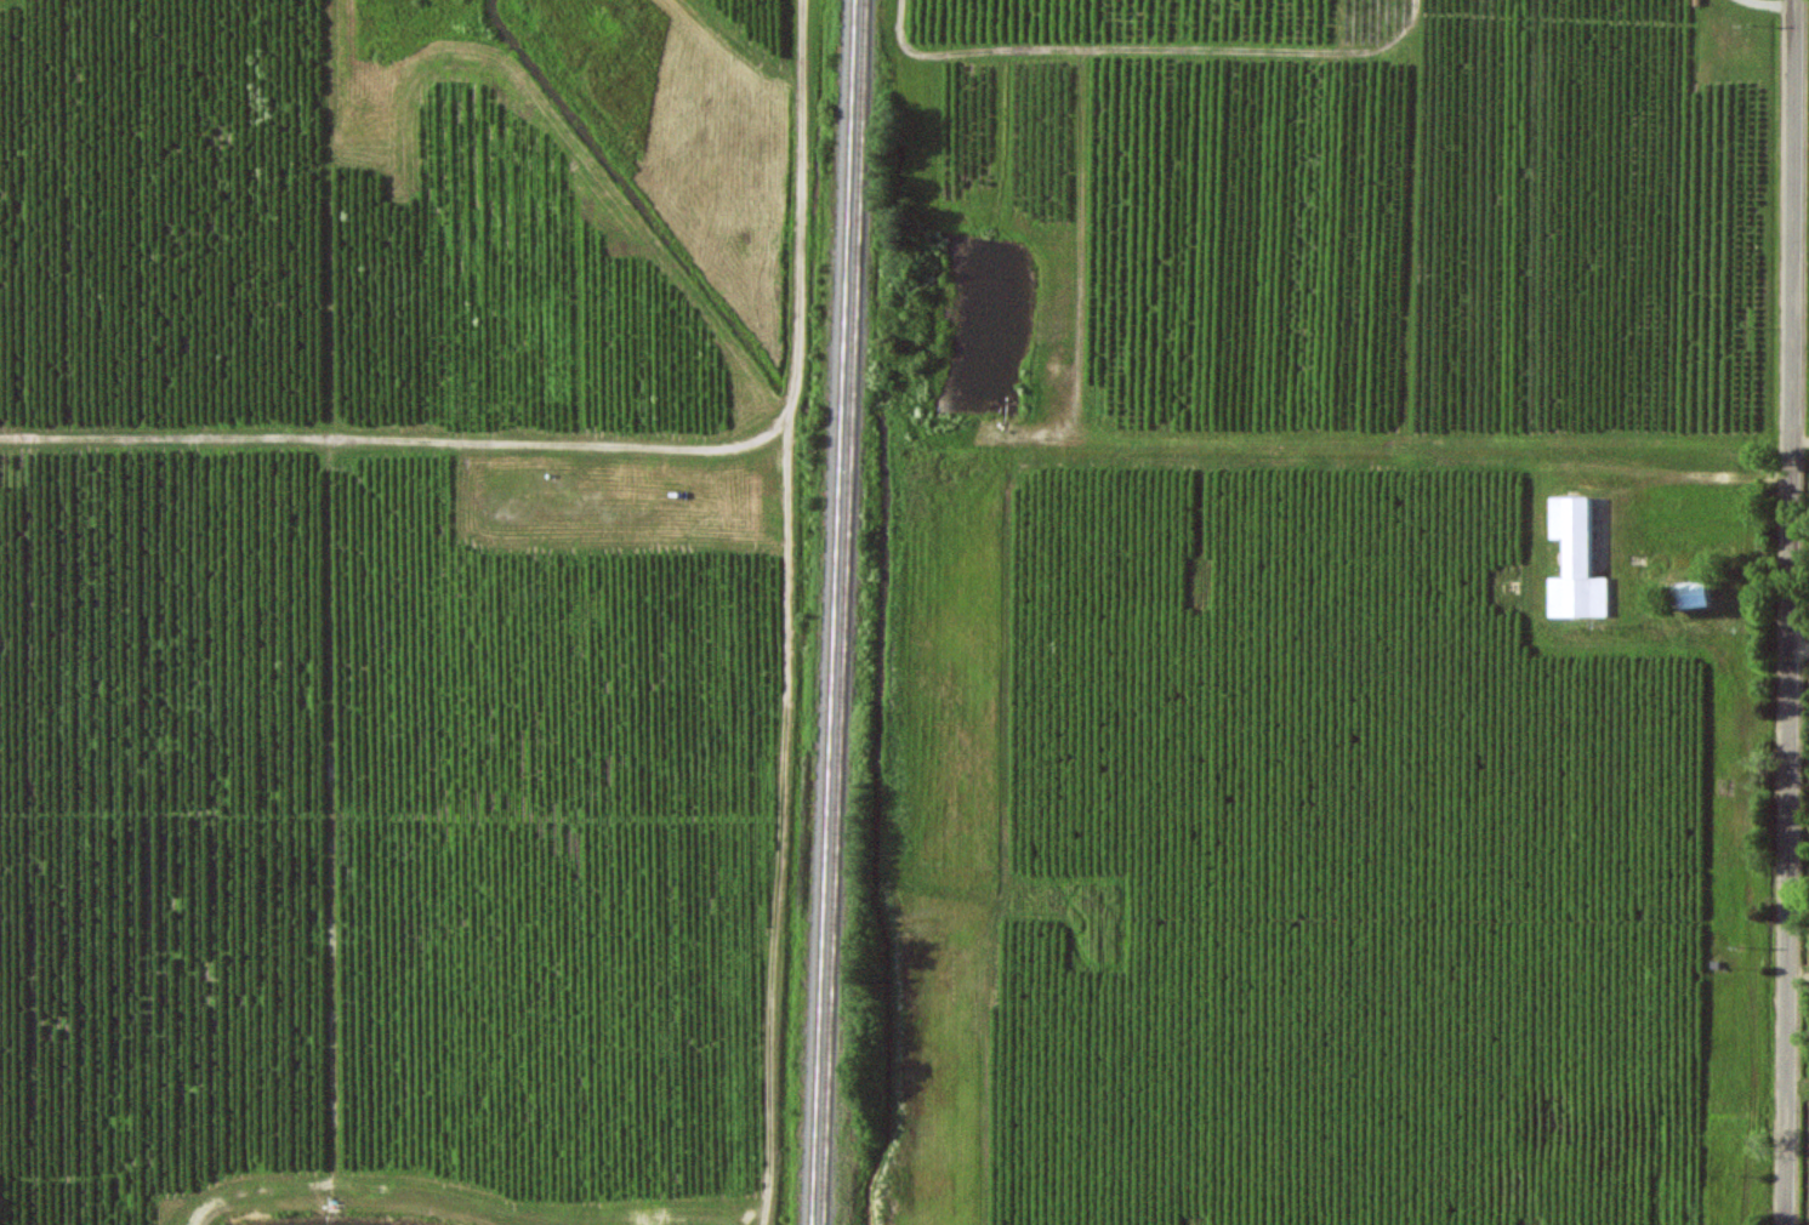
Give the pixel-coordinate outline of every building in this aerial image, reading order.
[(1550,617),(1609,616),(1609,577),(1594,577),(1593,497),(1551,498),(1551,538),(1564,538),(1564,577),(1550,577),(1550,617)] [(1675,610),(1713,605),(1709,579),(1671,584),(1675,610)]
